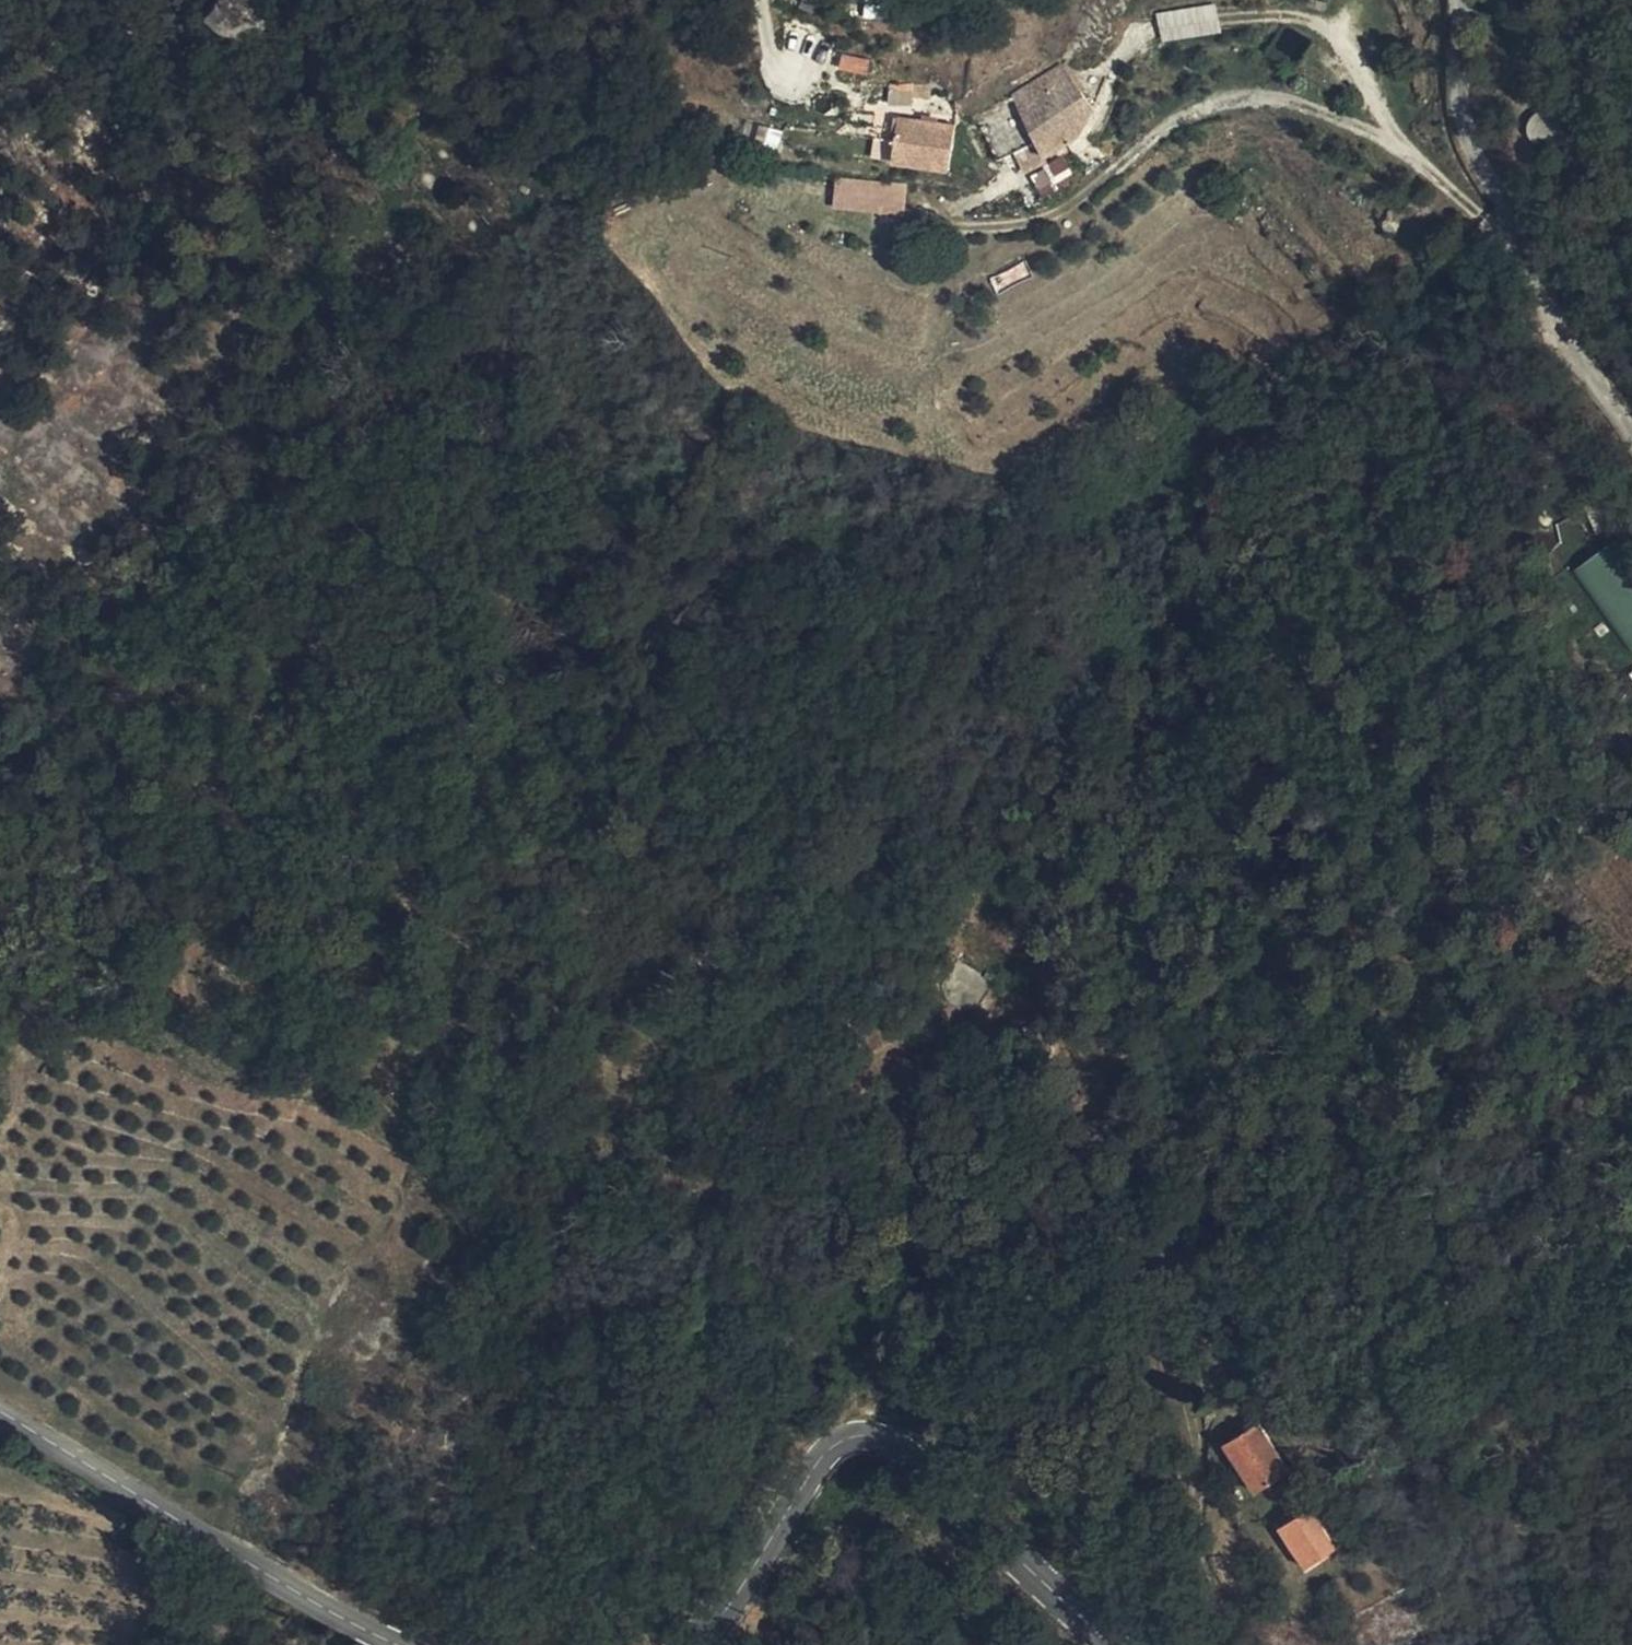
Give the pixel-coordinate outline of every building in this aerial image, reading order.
[(209,15),(238,38),(258,13),(242,0),(222,0),(209,15)] [(1155,12),(1160,42),(1220,33),(1215,3),(1155,12)] [(1053,93),(998,124),(1019,166),(1004,175),(1012,190),(1066,158),(1081,135),(1053,93)] [(1523,121),(1529,141),(1548,136),(1542,115),(1523,121)] [(1019,166),(998,124),(964,143),(985,185),(1004,175),(1019,166)] [(940,149),(883,148),(883,195),(941,195),(940,149)] [(996,290),(1029,273),(1023,261),(990,278),(996,290)] [(1572,570),(1629,650),(1631,648),(1631,566),(1614,541),(1572,570)] [(1258,1472),(1288,1450),(1258,1404),(1229,1425),(1258,1472)] [(1305,1553),(1334,1533),(1322,1510),(1327,1505),(1318,1489),(1281,1512),(1305,1553)]
